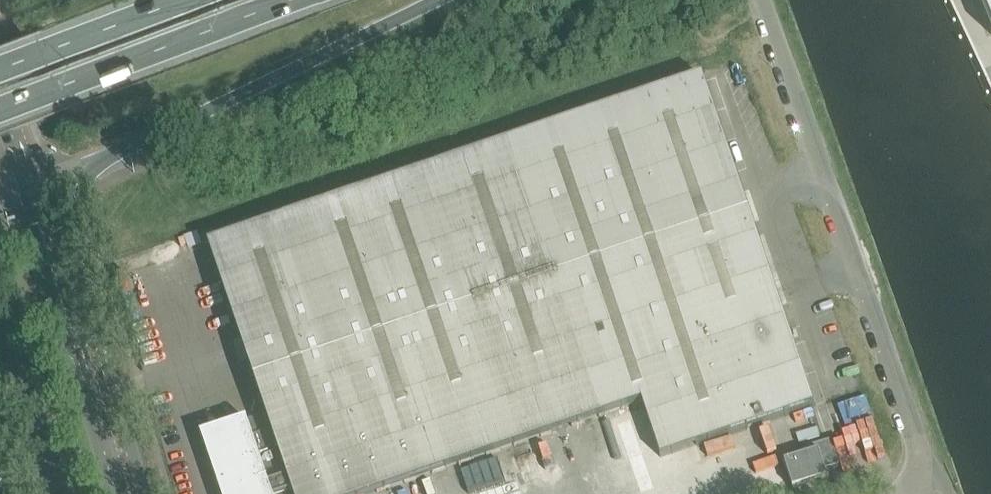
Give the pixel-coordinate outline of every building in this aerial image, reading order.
[(990,25),(990,0),(981,0),(990,25)] [(201,436),(221,493),(292,493),(293,493),(294,493),(375,493),(642,403),(661,458),(771,420),(814,406),(703,79),(209,246),(272,431),(254,437),(248,420),(201,436)] [(813,453),(785,462),(794,489),(828,478),(826,470),(840,465),(832,440),(817,445),(811,447),(813,453)]
